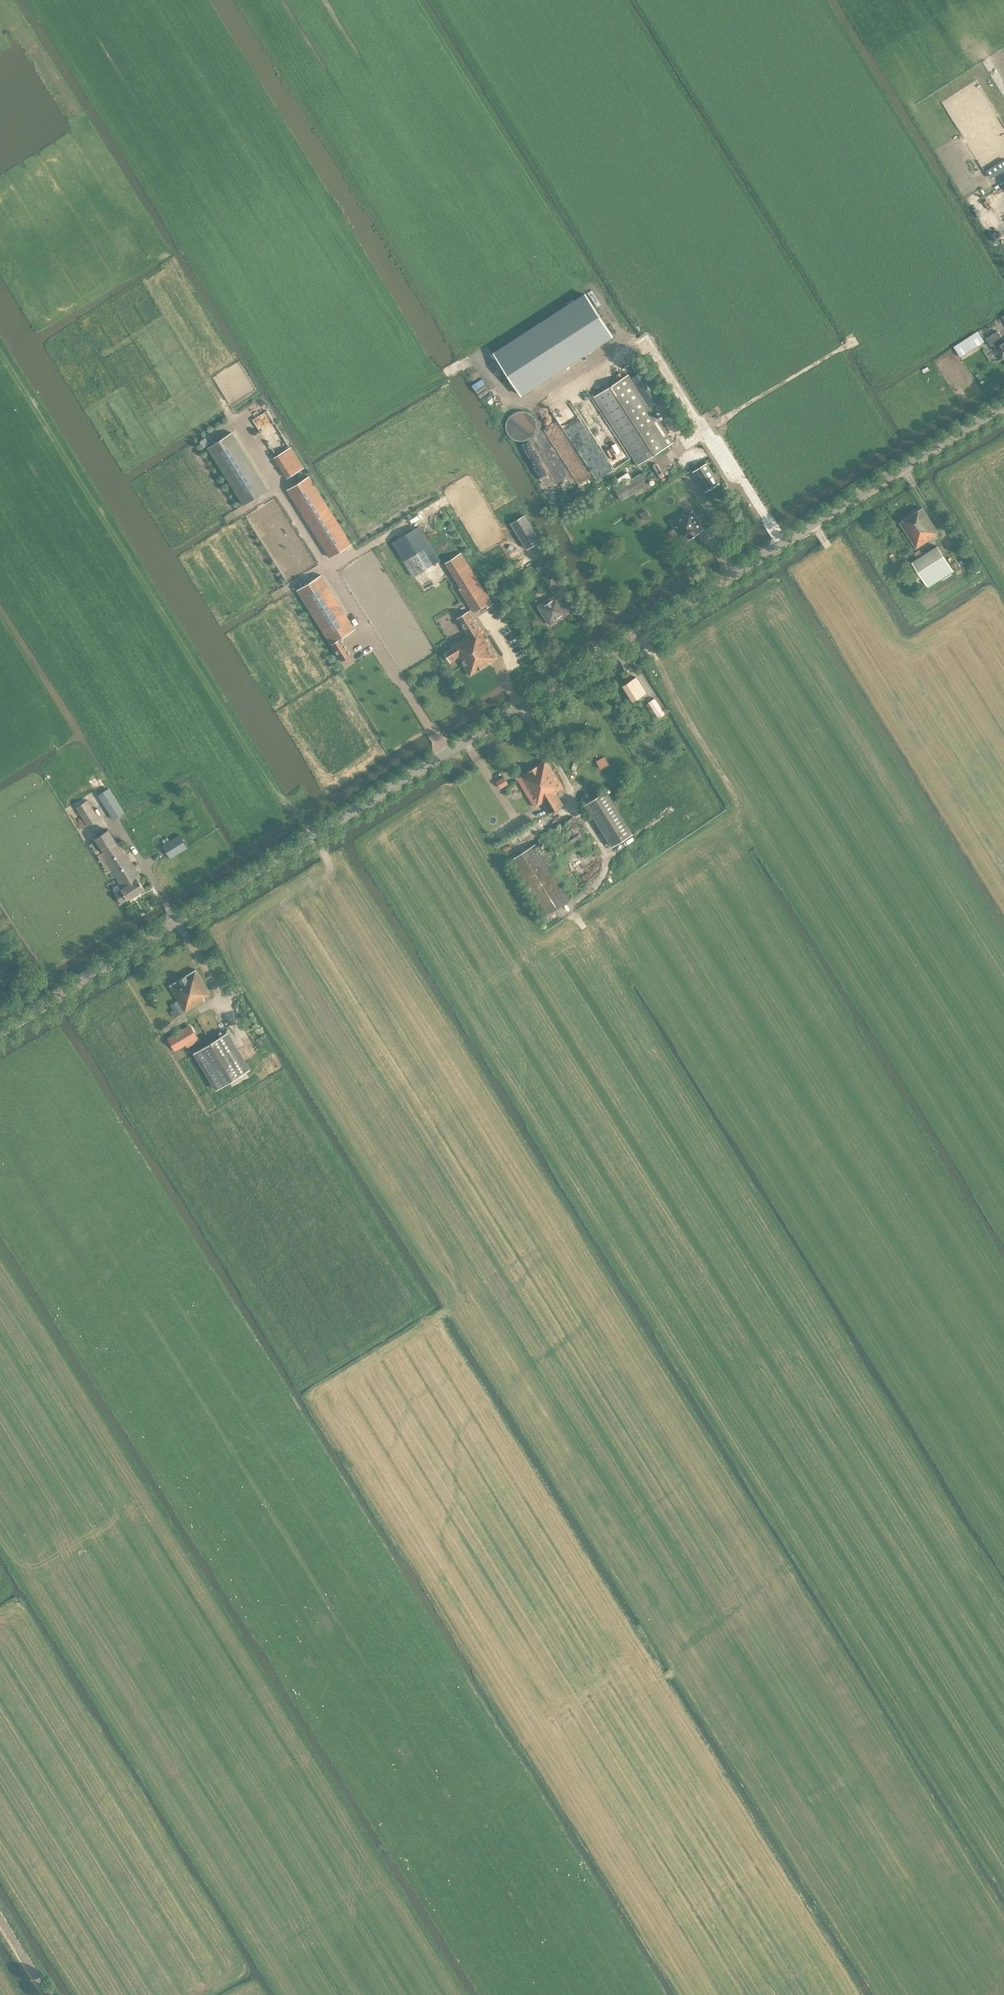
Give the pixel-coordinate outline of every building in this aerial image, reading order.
[(981,218),(989,212),(985,206),(976,212),(981,218)] [(585,293),(494,352),(521,395),(613,336),(585,293)] [(998,330),(985,339),(990,346),(993,344),(1002,358),(1003,357),(1003,340),(998,330)] [(640,372),(633,377),(651,405),(659,400),(655,394),(658,392),(648,377),(645,379),(640,372)] [(672,441),(641,393),(628,373),(593,395),(637,463),(672,441)] [(275,454),(291,445),(268,408),(253,418),(275,454)] [(532,411),(509,412),(510,430),(518,430),(519,438),(533,438),(532,411)] [(232,432),(208,446),(244,504),(268,489),(232,432)] [(290,446),(274,457),(287,477),(303,467),(290,446)] [(693,470),(706,490),(720,481),(708,461),(693,470)] [(304,478),(309,473),(304,466),(299,471),(304,478)] [(629,471),(618,477),(621,483),(632,477),(629,471)] [(615,489),(618,494),(622,499),(649,482),(643,472),(616,489),(615,489)] [(330,556),(351,543),(309,475),(287,489),(330,556)] [(899,521),(916,548),(933,537),(931,536),(938,532),(922,507),(899,521)] [(650,516),(646,509),(639,513),(643,520),(650,516)] [(684,513),(671,521),(672,523),(683,540),(683,541),(684,541),(703,529),(704,529),(703,528),(694,513),(692,510),(685,514),(684,513)] [(511,523),(526,549),(541,540),(525,514),(511,523)] [(418,525),(392,542),(414,576),(440,560),(418,525)] [(912,561),(914,566),(909,569),(916,580),(923,590),(954,571),(937,545),(923,554),(920,549),(914,553),(917,558),(912,561)] [(904,548),(900,551),(905,558),(909,556),(904,548)] [(461,552),(445,562),(461,587),(459,588),(474,612),(480,608),(482,610),(493,603),(461,552)] [(539,570),(549,564),(545,557),(535,563),(539,570)] [(549,585),(559,579),(553,570),(543,576),(549,585)] [(321,574),(297,589),(331,644),(342,660),(352,654),(341,637),(355,628),(321,574)] [(569,612),(556,593),(538,605),(550,624),(569,612)] [(453,647),(445,652),(450,661),(459,656),(470,674),(498,658),(479,627),(468,611),(457,618),(468,635),(451,645),(453,647)] [(632,701),(646,692),(636,676),(622,685),(632,701)] [(648,702),(658,718),(665,714),(655,697),(648,702)] [(602,767),(610,762),(606,755),(597,759),(602,767)] [(556,791),(563,787),(546,759),(517,777),(535,806),(542,802),(548,813),(563,803),(556,791)] [(508,783),(503,776),(496,781),(501,788),(508,783)] [(124,812),(109,787),(98,794),(112,817),(114,818),(124,812)] [(586,803),(612,845),(633,832),(607,790),(586,803)] [(87,800),(76,807),(87,826),(99,818),(87,800)] [(560,855),(587,838),(572,815),(546,832),(556,848),(560,855)] [(107,829),(95,837),(103,851),(101,852),(97,854),(107,870),(111,868),(123,887),(121,888),(122,889),(115,893),(121,902),(128,898),(145,888),(139,880),(142,878),(119,841),(116,843),(107,829)] [(187,847),(179,834),(161,844),(169,858),(187,847)] [(509,860),(544,916),(571,899),(553,871),(561,866),(543,837),(536,843),(509,860)] [(170,984),(186,1011),(205,999),(204,997),(211,993),(195,969),(170,984)] [(175,1017),(184,1012),(177,1000),(171,1004),(174,1009),(171,1011),(175,1017)] [(189,1024),(167,1037),(174,1050),(180,1047),(185,1044),(186,1046),(198,1039),(189,1024)] [(224,1034),(194,1052),(216,1089),(246,1071),(237,1056),(224,1034)]
